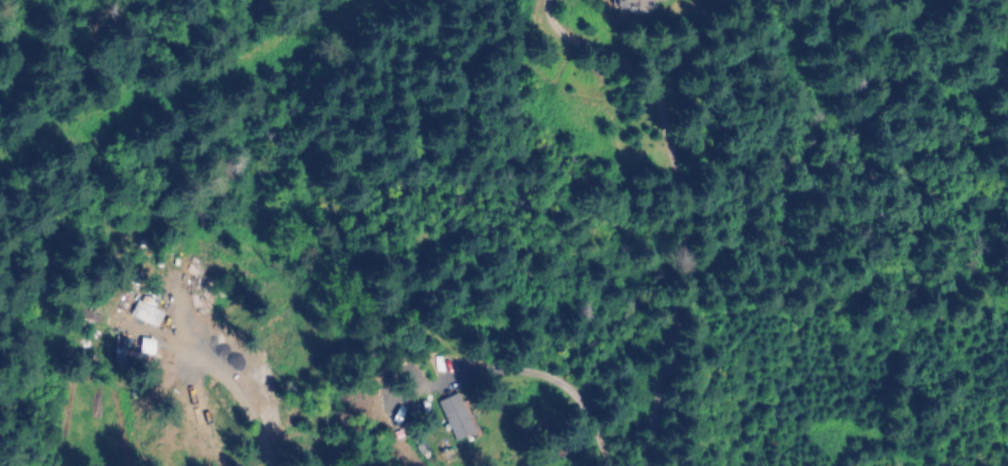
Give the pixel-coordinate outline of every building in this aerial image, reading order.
[(614,8),(655,10),(655,4),(664,4),(664,0),(615,0),(614,8)] [(437,404),(456,444),(476,434),(457,395),(437,404)]
